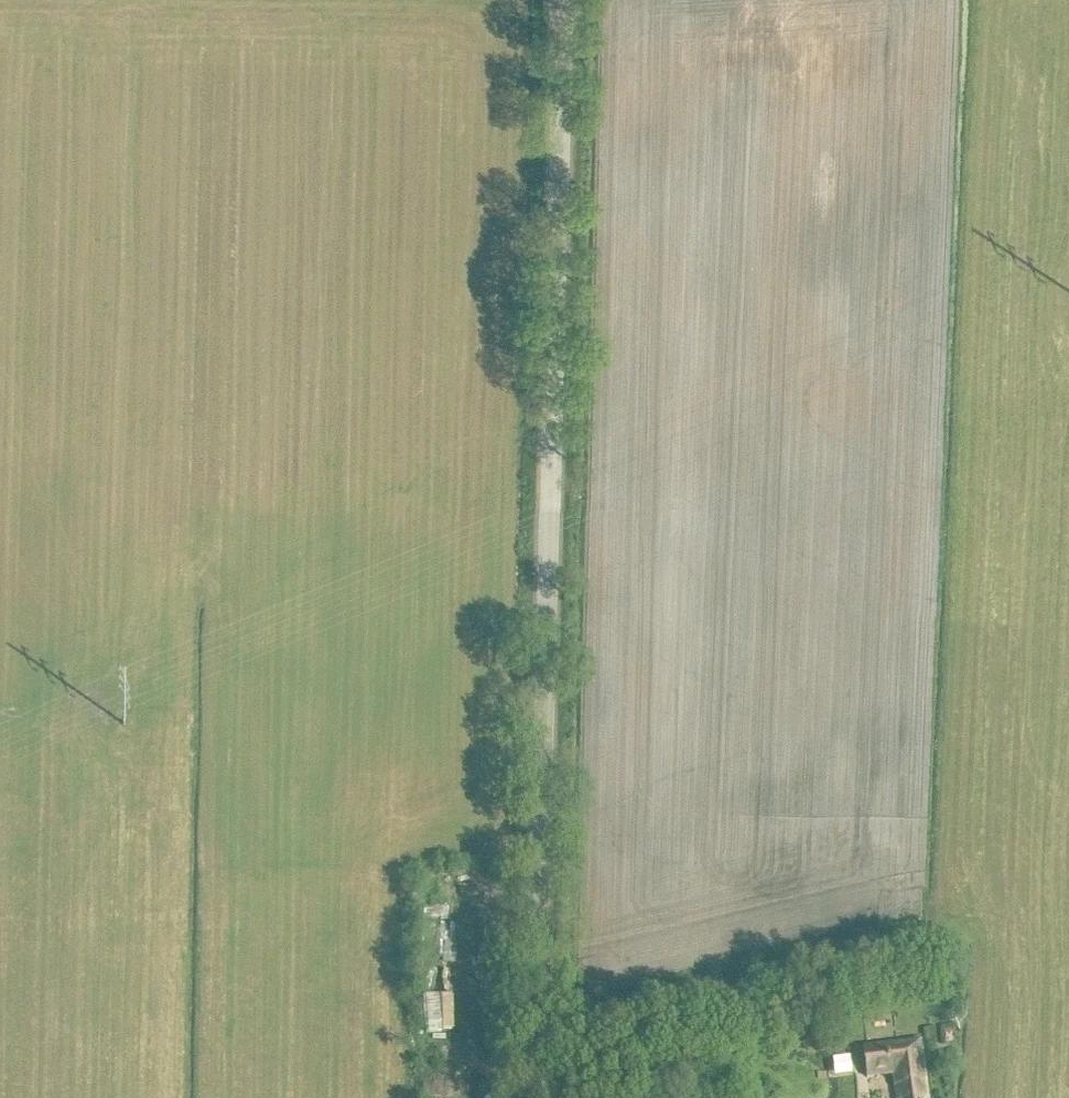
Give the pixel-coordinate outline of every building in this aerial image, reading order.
[(431,996),(432,1033),(461,1032),(460,995),(431,996)] [(922,1044),(864,1051),(867,1081),(894,1078),(897,1097),(928,1097),(922,1044)]
